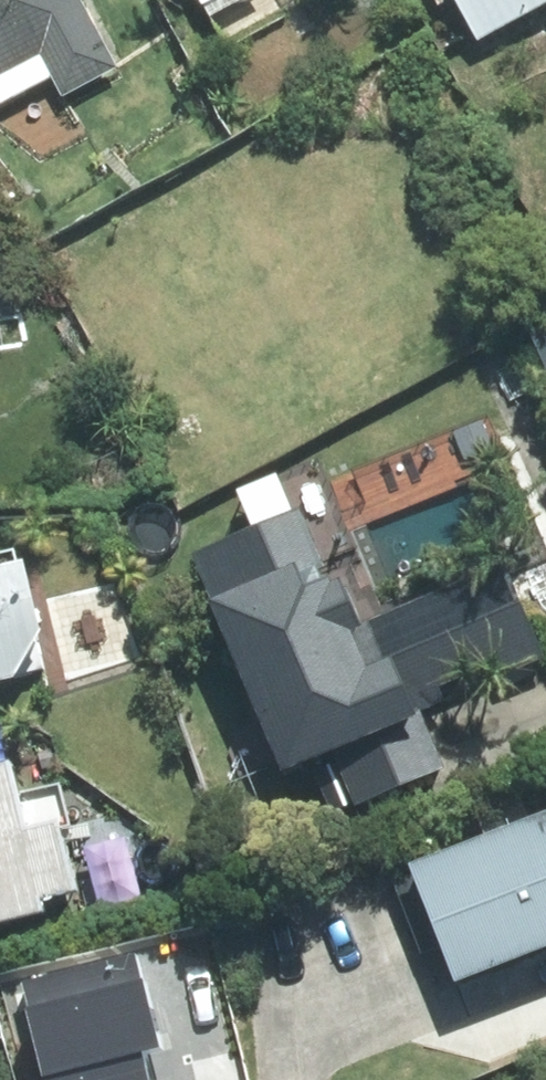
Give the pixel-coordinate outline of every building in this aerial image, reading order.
[(53,71),(64,95),(118,68),(84,0),(0,0),(0,97),(53,71)] [(207,17),(238,0),(198,0),(207,17)] [(477,31),(539,0),(462,0),(477,31)] [(302,473),(245,498),(257,527),(200,551),(292,767),(328,752),(351,806),(453,763),(429,707),(545,657),(545,651),(511,570),(369,630),(302,473)] [(31,681),(49,646),(31,565),(0,572),(0,688),(31,681)] [(0,772),(0,931),(98,905),(76,819),(31,831),(14,768),(0,772)] [(417,866),(421,875),(394,885),(421,956),(451,945),(465,980),(545,949),(545,816),(417,866)] [(146,1053),(158,1047),(138,957),(26,981),(48,1079),(152,1079),(146,1053)]
